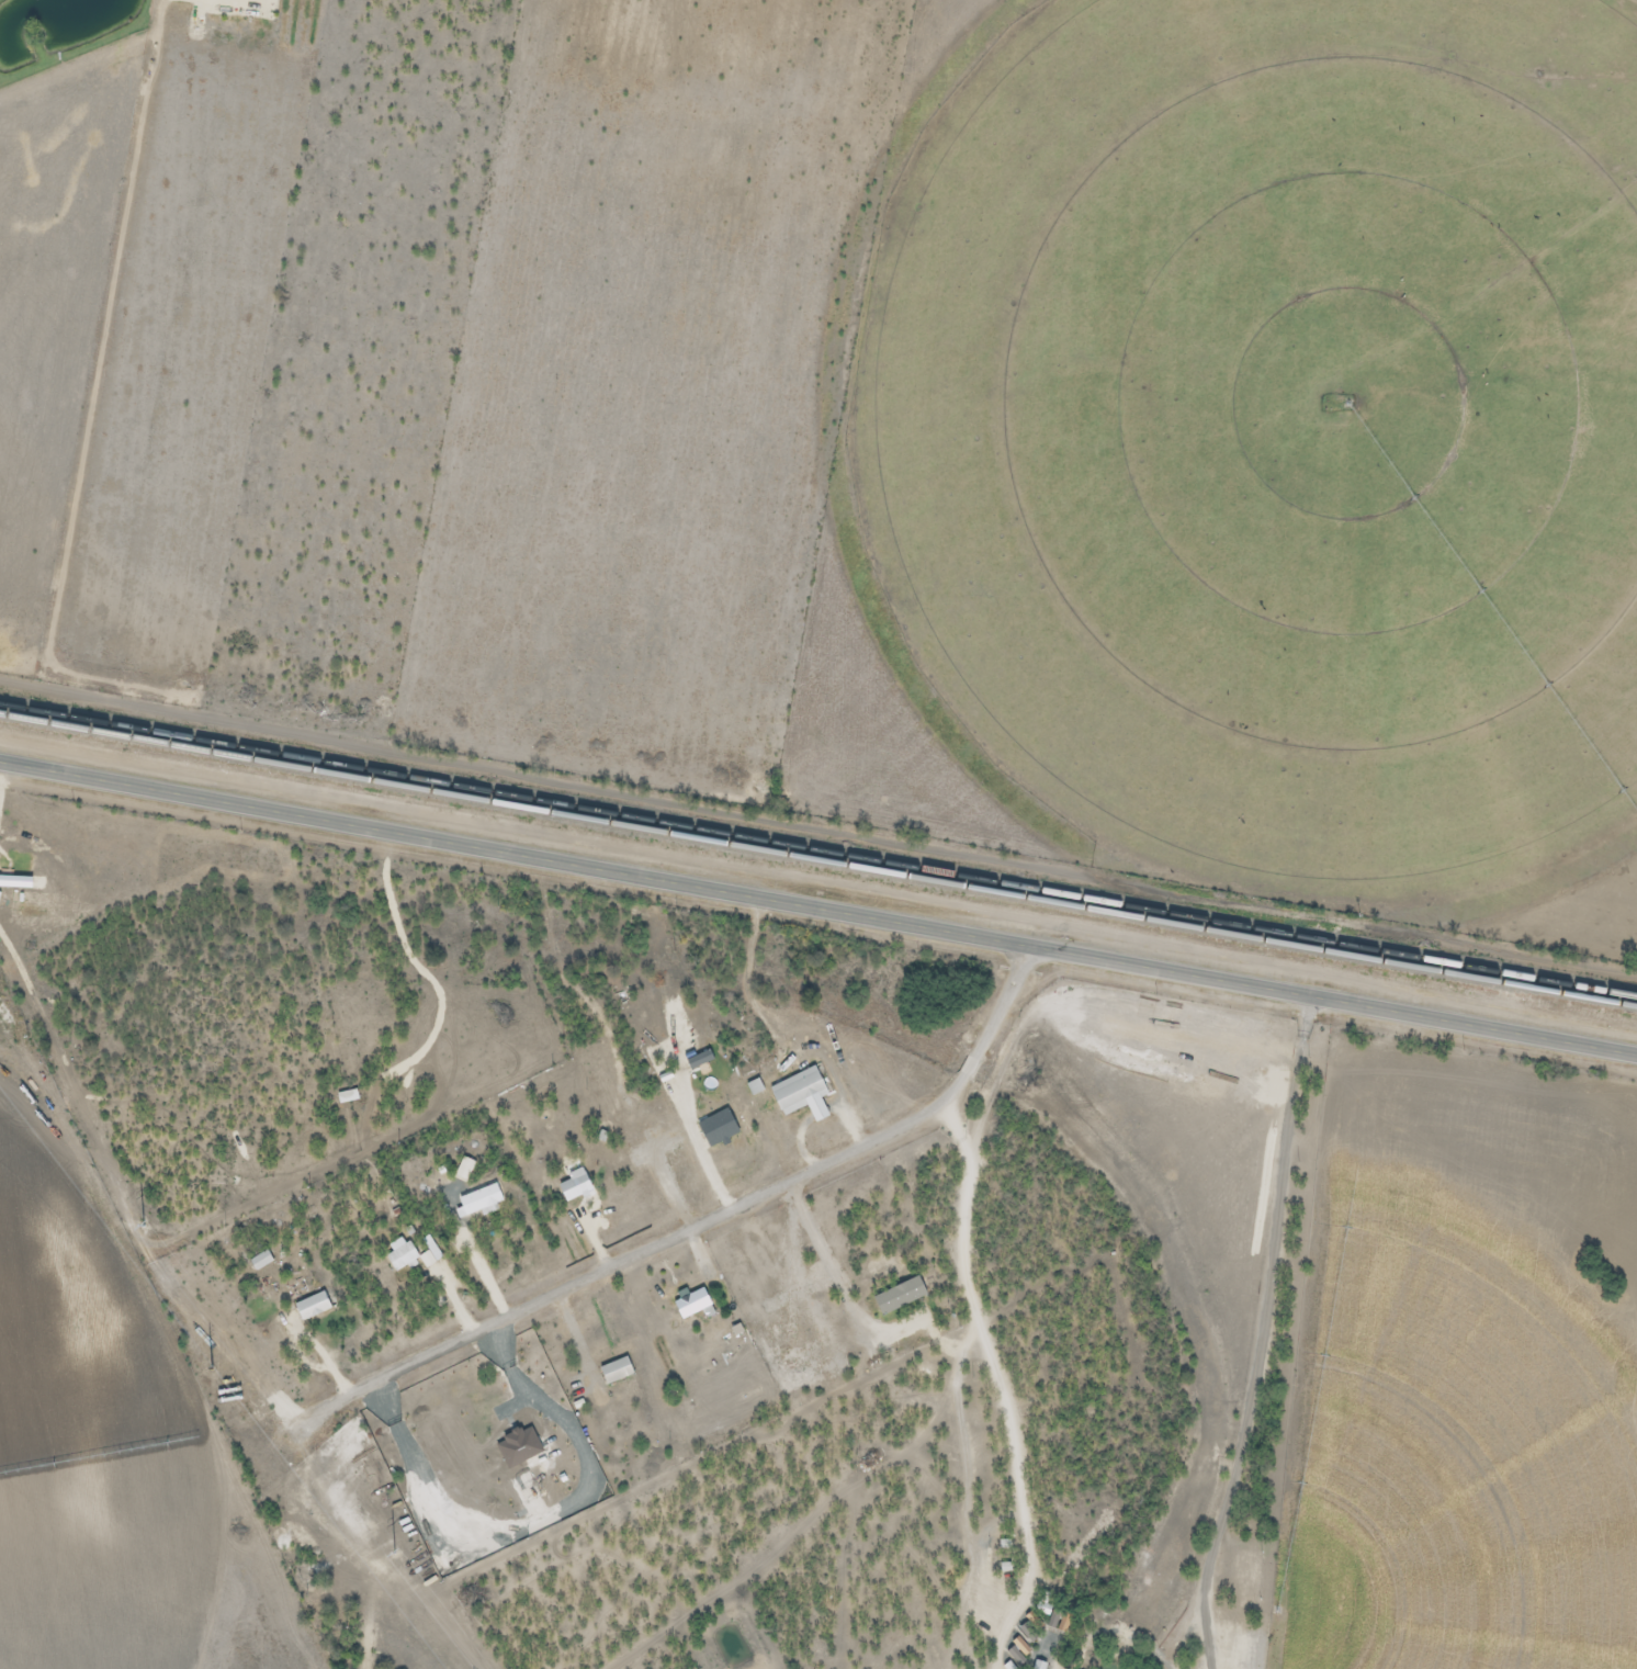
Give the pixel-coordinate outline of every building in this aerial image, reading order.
[(768,1086),(781,1116),(806,1106),(814,1123),(828,1117),(820,1098),(828,1094),(815,1066),(768,1086)] [(358,1099),(355,1089),(336,1094),(339,1104),(358,1099)] [(475,1163),(463,1157),(453,1176),(466,1182),(475,1163)] [(557,1185),(565,1202),(591,1190),(581,1168),(570,1173),(573,1178),(557,1185)] [(498,1186),(462,1194),(466,1213),(503,1204),(498,1186)] [(384,1256),(397,1276),(421,1261),(408,1241),(384,1256)] [(249,1260),(255,1271),(273,1261),(266,1250),(249,1260)] [(672,1303),(681,1320),(702,1309),(710,1305),(702,1288),(672,1303)] [(300,1322),(331,1309),(323,1291),(293,1304),(300,1322)]
